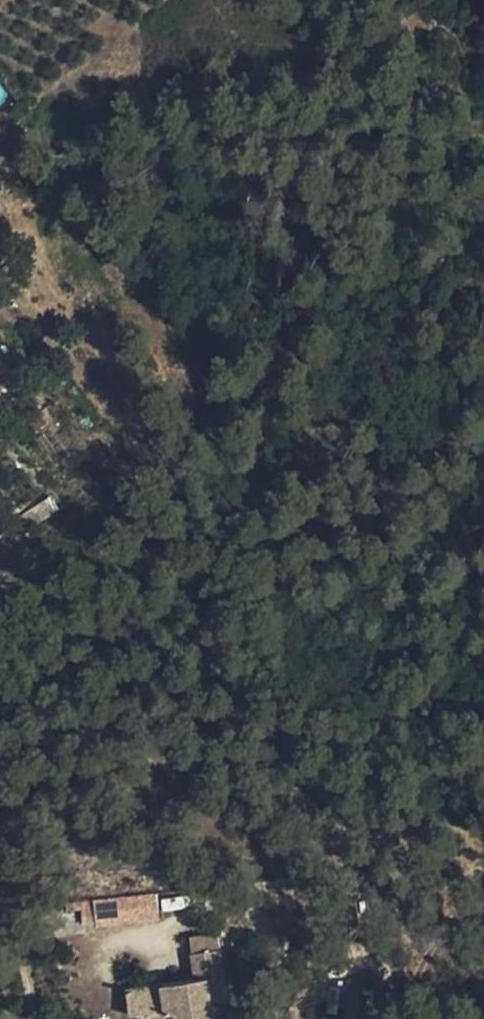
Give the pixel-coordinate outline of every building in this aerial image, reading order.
[(157,894),(109,898),(110,913),(98,914),(99,923),(159,919),(157,894)] [(190,936),(193,952),(221,948),(218,932),(190,936)] [(221,948),(193,952),(197,978),(127,989),(131,1015),(143,1013),(144,1018),(217,1018),(214,1001),(230,998),(222,948),(221,948)]
